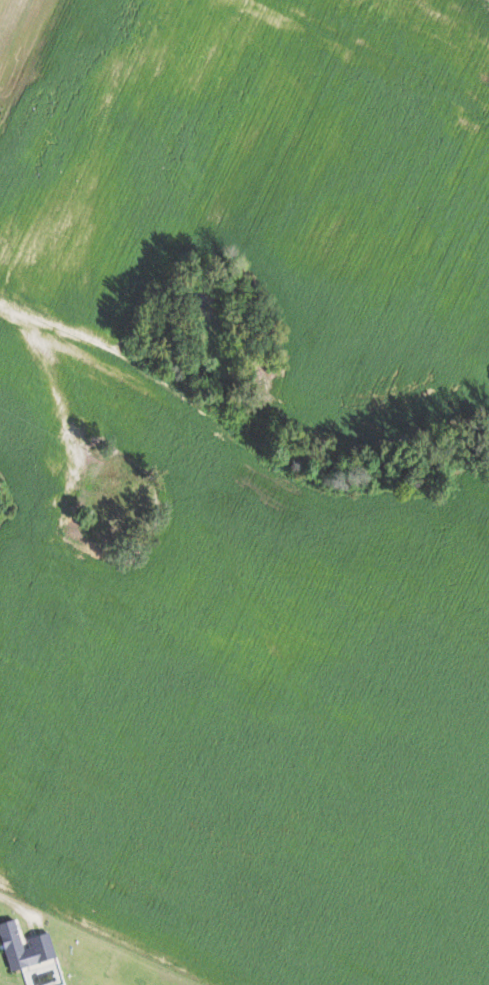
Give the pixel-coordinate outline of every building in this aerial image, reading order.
[(13,970),(59,959),(54,932),(33,937),(36,946),(26,948),(20,919),(2,922),(13,970)]
